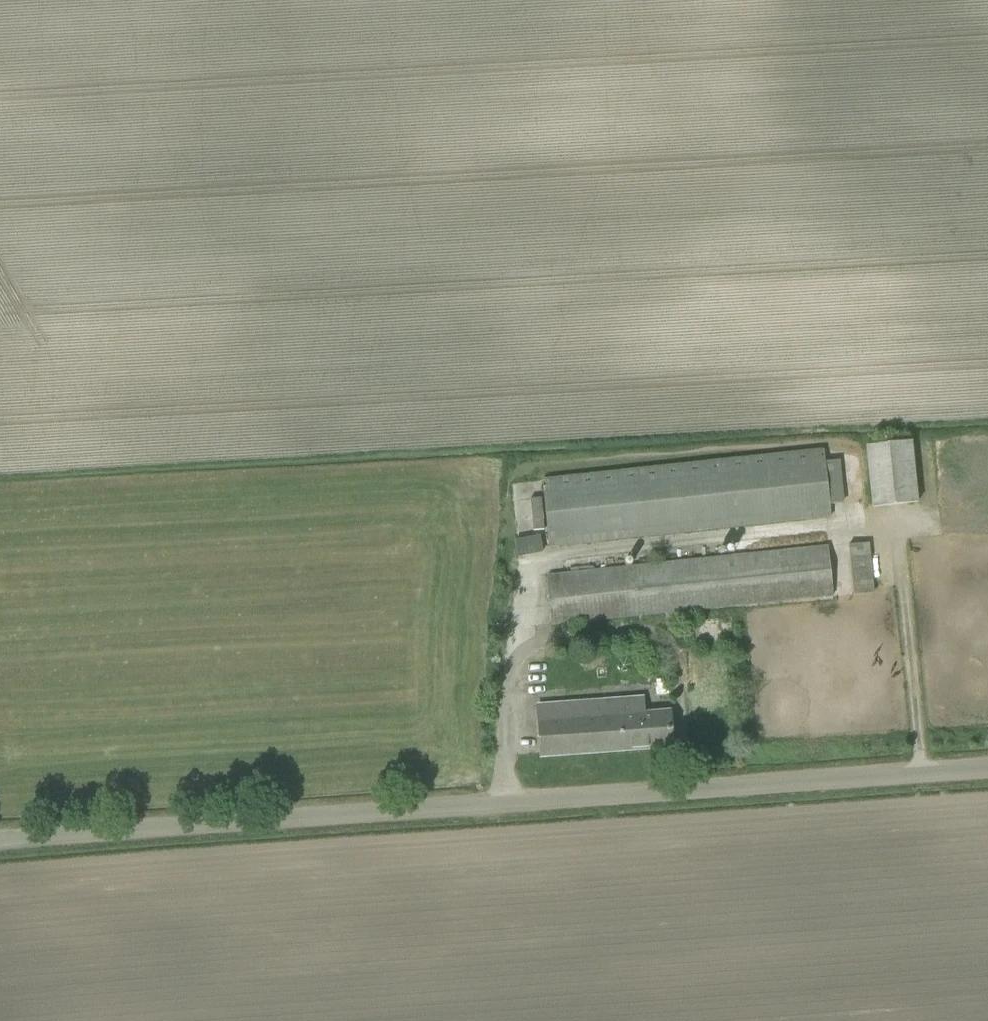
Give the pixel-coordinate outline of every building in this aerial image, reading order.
[(870,506),(918,502),(912,442),(864,447),(870,506)] [(839,460),(825,462),(824,451),(543,480),(550,546),(831,517),(830,504),(843,503),(839,460)] [(515,540),(518,556),(542,551),(539,536),(515,540)] [(847,593),(869,592),(867,541),(845,542),(847,593)] [(547,576),(552,624),(833,595),(828,548),(547,576)] [(669,711),(643,713),(642,698),(538,706),(542,755),(671,745),(669,711)]
